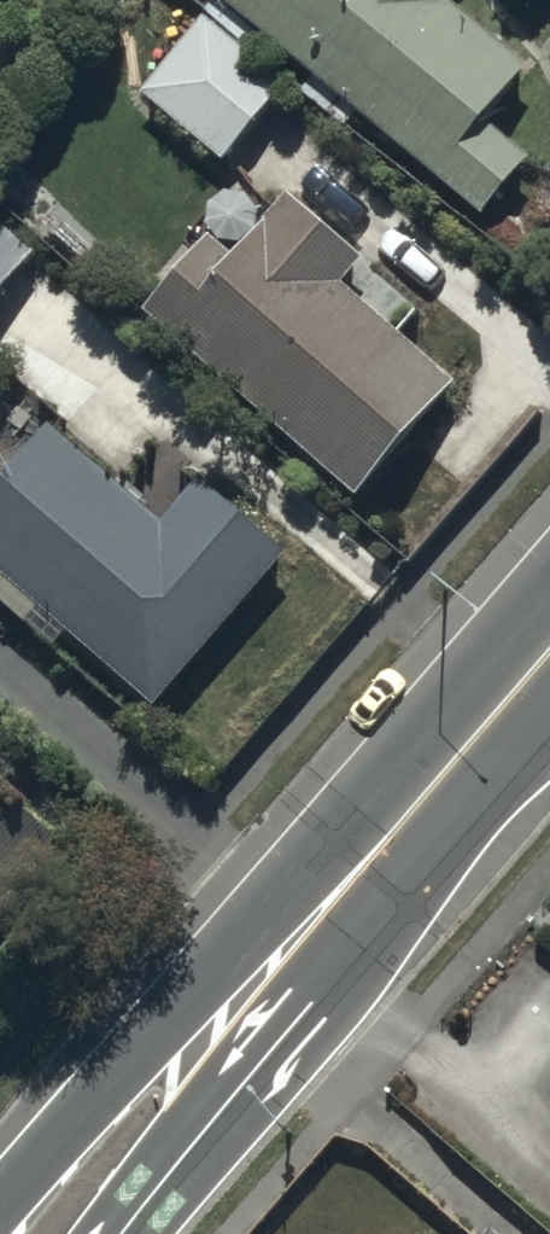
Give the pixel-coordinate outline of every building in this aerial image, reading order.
[(202,18),(256,61),(266,50),(488,229),(532,174),(491,141),(536,85),(454,19),(470,0),(215,0),(216,1),(202,18)] [(201,29),(138,105),(221,173),(284,98),(201,29)] [(203,242),(134,321),(361,519),(462,402),(345,300),(369,273),(291,204),(234,269),(203,242)] [(37,266),(0,234),(0,309),(37,266)] [(0,489),(0,583),(160,724),(296,569),(158,446),(120,490),(52,430),(0,489)]
